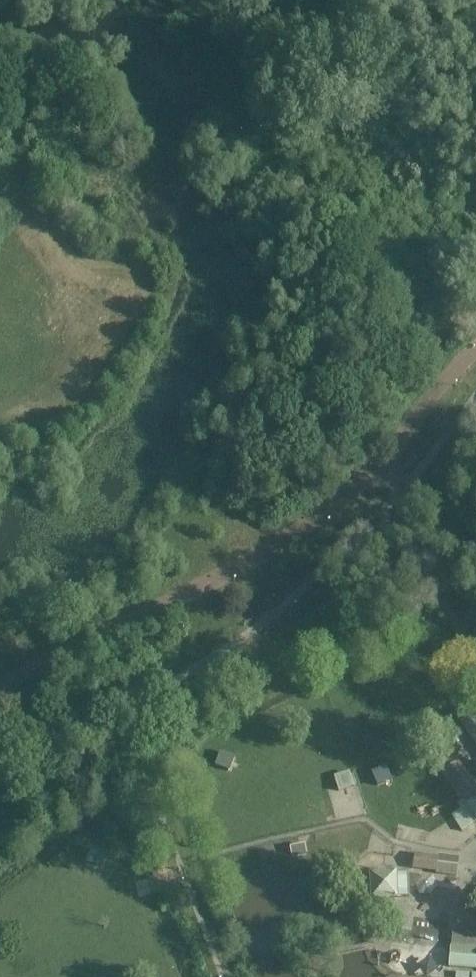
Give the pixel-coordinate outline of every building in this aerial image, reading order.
[(228,770),(231,761),(219,757),(216,766),(228,770)] [(391,780),(387,771),(373,777),(377,786),(391,780)] [(352,783),(349,774),(334,779),(337,788),(352,783)] [(467,805),(451,815),(462,831),(475,822),(475,799),(467,805)] [(416,870),(460,869),(459,853),(415,853),(416,870)] [(409,897),(408,873),(371,875),(372,899),(409,897)] [(451,947),(450,967),(475,969),(475,949),(451,947)]
